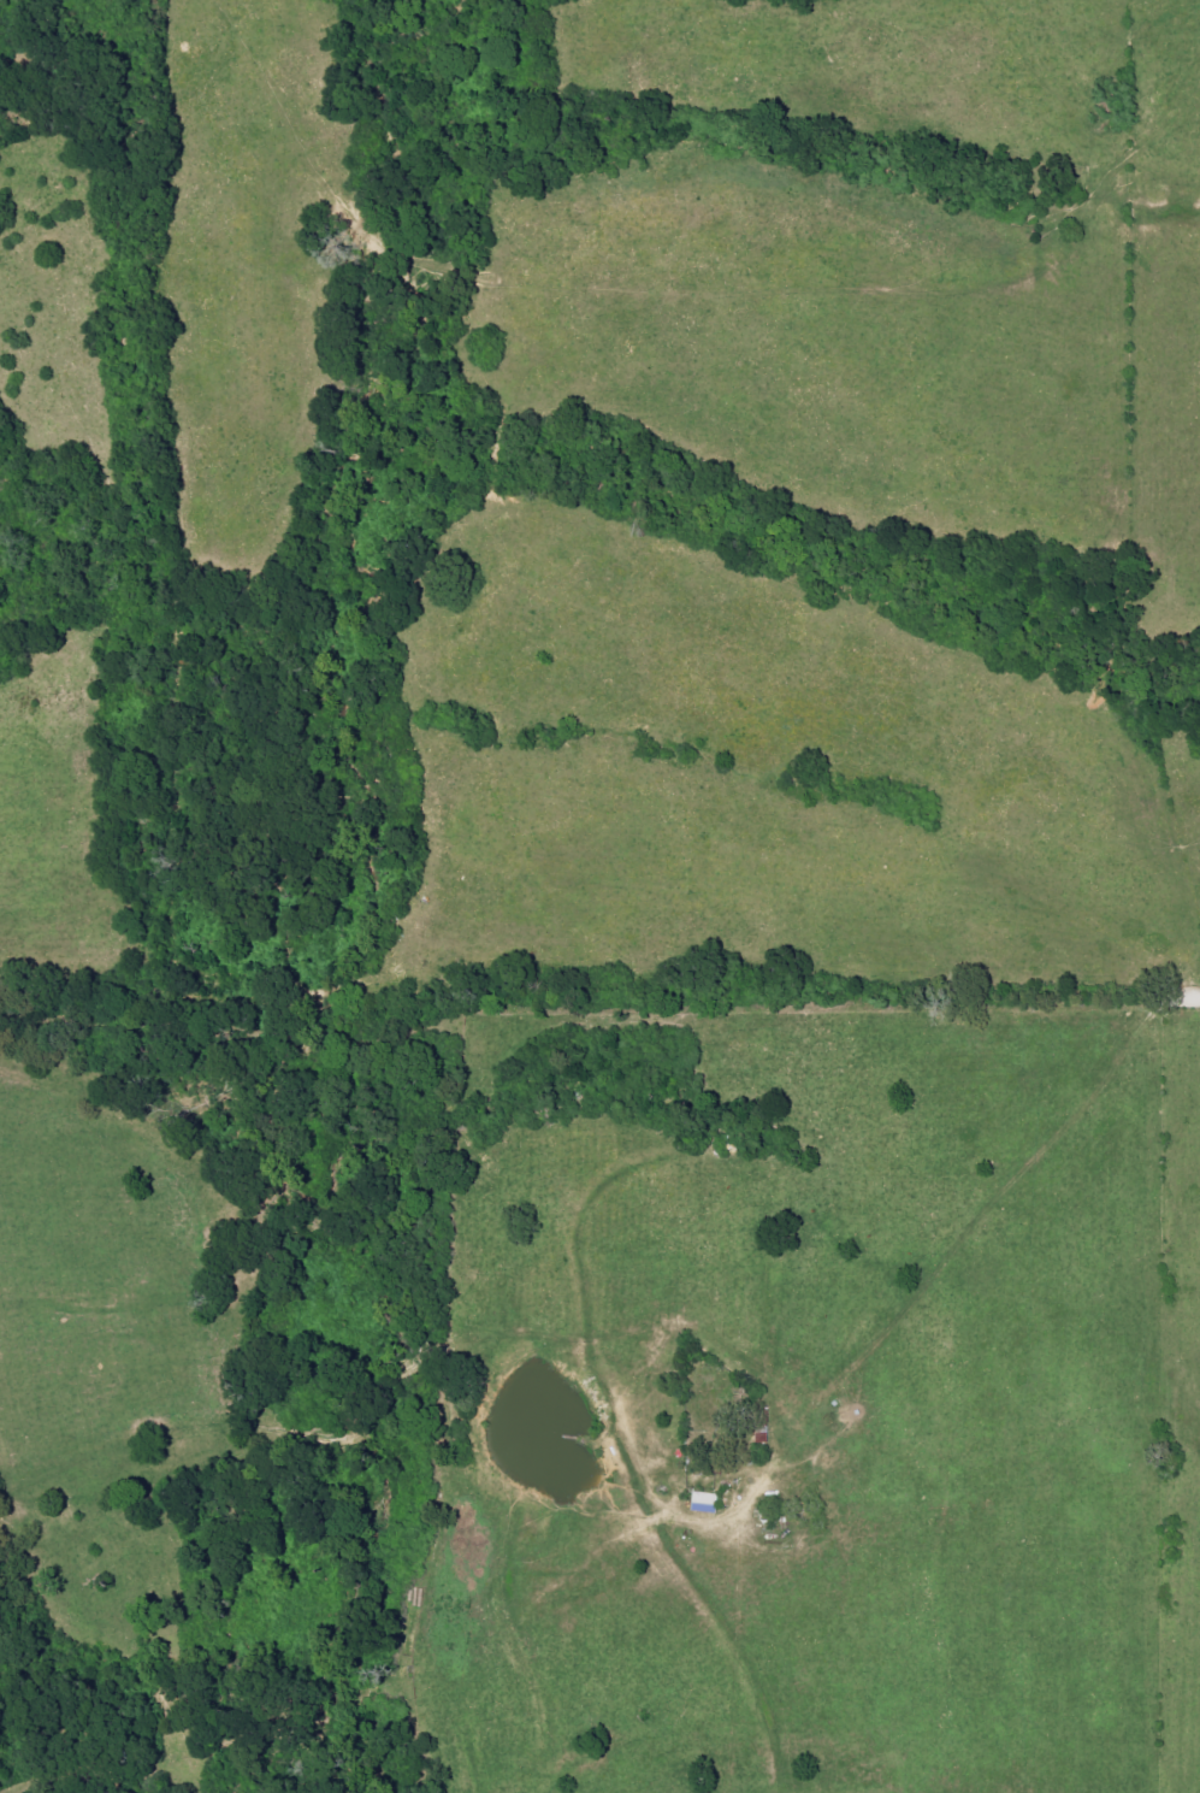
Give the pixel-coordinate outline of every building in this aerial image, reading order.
[(693,1510),(718,1514),(722,1495),(696,1491),(693,1510)]
